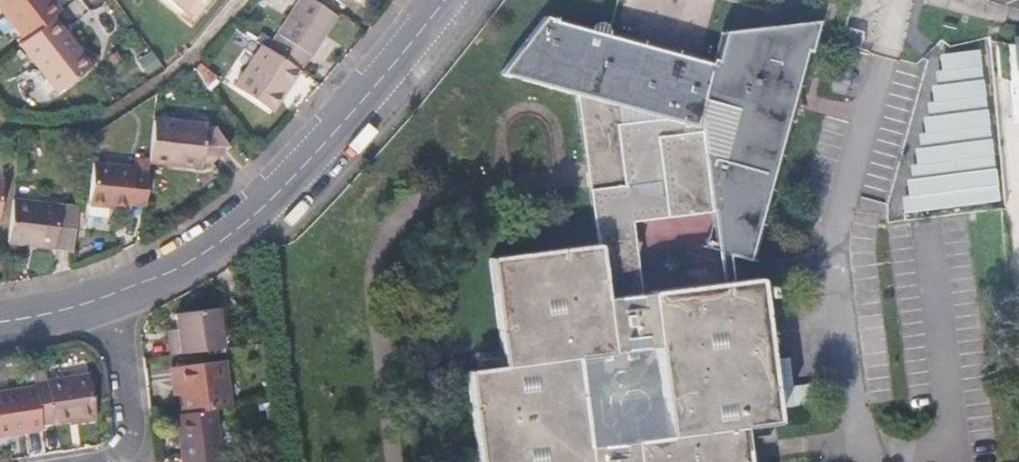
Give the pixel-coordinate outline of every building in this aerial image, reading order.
[(26,40),(55,18),(63,12),(53,0),(0,0),(0,7),(26,40)] [(314,0),(299,0),(278,33),(312,55),(338,15),(314,0)] [(633,222),(712,211),(717,249),(752,261),(819,20),(723,31),(715,60),(545,15),(500,73),(576,92),(596,244),(489,257),(502,364),(466,369),(478,461),(747,461),(742,427),(777,423),(758,278),(643,293),(633,222)] [(93,66),(55,18),(21,45),(59,94),(93,66)] [(859,47),(864,31),(850,27),(846,43),(859,47)] [(1008,43),(1014,120),(1018,121),(1018,46),(1008,43)] [(262,45),(233,88),(268,110),(286,84),(290,87),(301,71),(262,45)] [(998,198),(978,47),(954,50),(908,208),(998,198)] [(216,79),(202,64),(197,70),(208,86),(216,79)] [(207,127),(155,120),(149,172),(202,179),(203,167),(213,168),(232,152),(220,132),(207,131),(207,127)] [(94,163),(89,199),(111,202),(110,209),(130,211),(130,205),(145,207),(149,176),(133,174),(134,168),(94,163)] [(89,206),(110,209),(111,202),(89,199),(89,206)] [(79,210),(15,201),(10,244),(73,252),(79,210)] [(168,340),(171,356),(223,349),(218,308),(173,314),(176,338),(168,340)] [(180,384),(185,414),(218,411),(232,409),(225,362),(172,368),(174,385),(180,384)] [(89,375),(34,383),(35,386),(41,425),(95,417),(89,375)] [(35,386),(0,392),(0,437),(42,430),(41,425),(35,386)] [(185,461),(225,461),(218,411),(185,414),(179,415),(185,461)]
